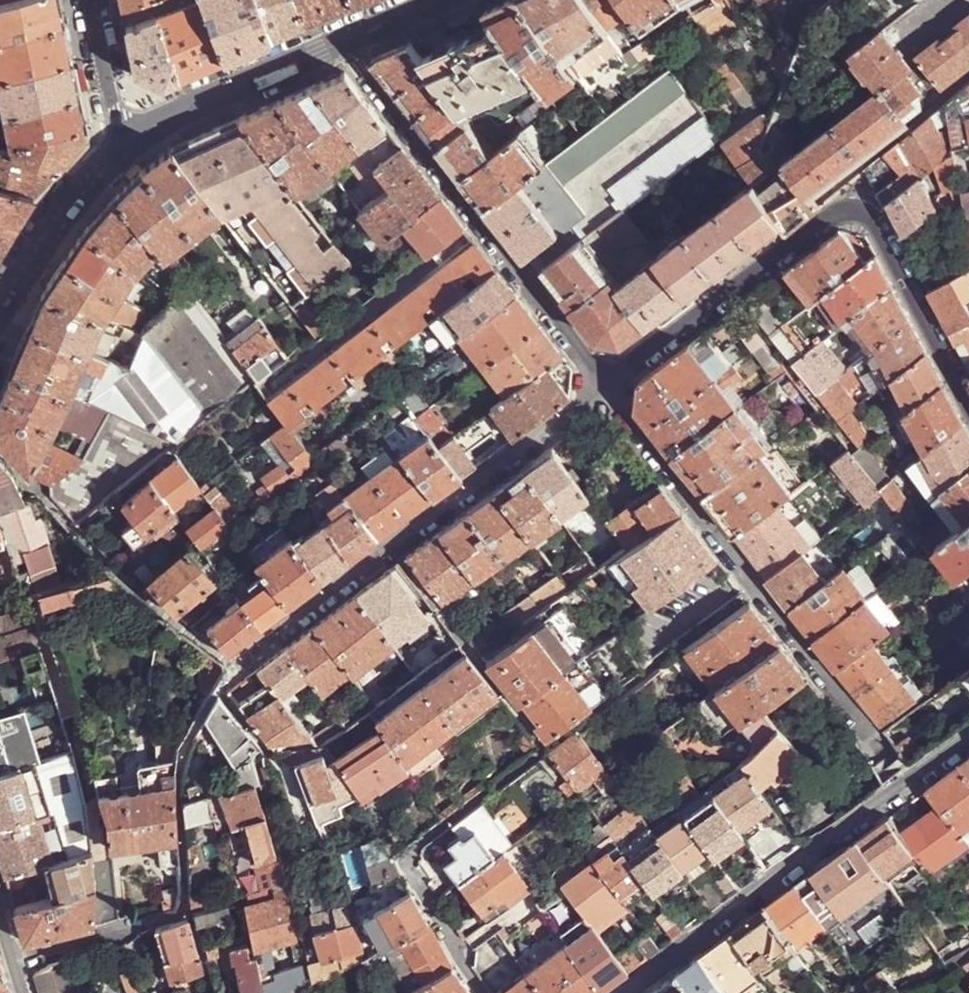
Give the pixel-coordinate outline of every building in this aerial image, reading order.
[(61,0),(0,0),(0,37),(65,19),(61,0)] [(124,6),(128,25),(196,0),(142,0),(124,6)] [(128,25),(137,72),(164,86),(188,75),(225,59),(203,0),(196,0),(128,25)] [(270,39),(256,0),(203,0),(225,59),(250,48),(270,39)] [(298,0),(256,0),(270,39),(288,32),(308,23),(298,0)] [(353,3),(351,0),(298,0),(308,23),(333,12),(353,3)] [(490,7),(500,22),(522,52),(539,75),(553,95),(580,75),(569,61),(526,0),(506,0),(490,7)] [(569,61),(611,32),(609,29),(607,27),(588,0),(526,0),(569,61)] [(607,27),(632,9),(626,0),(588,0),(607,27)] [(632,9),(646,28),(686,3),(684,0),(626,0),(632,9)] [(704,1),(691,9),(693,12),(706,4),(704,1)] [(958,26),(961,29),(968,39),(968,18),(958,26)] [(65,19),(0,37),(0,75),(73,56),(65,19)] [(437,51),(477,102),(526,80),(511,60),(522,52),(500,22),(486,29),(437,51)] [(944,43),(967,71),(968,69),(968,39),(961,29),(944,43)] [(880,30),(850,53),(858,64),(864,72),(877,89),(880,87),(900,111),(904,107),(923,93),(909,75),(914,70),(880,30)] [(611,32),(569,61),(580,75),(580,76),(621,48),(616,39),(611,32)] [(626,54),(625,54),(632,65),(643,57),(658,46),(655,42),(653,38),(651,36),(626,54)] [(941,39),(918,57),(944,89),(967,71),(944,43),(941,39)] [(398,48),(375,58),(420,116),(450,92),(424,57),(413,41),(398,48)] [(477,102),(437,51),(424,57),(450,92),(463,108),(477,102)] [(522,52),(511,60),(526,80),(539,75),(522,52)] [(73,56),(0,75),(0,80),(7,112),(80,92),(73,56)] [(858,64),(854,67),(860,75),(864,72),(858,64)] [(688,89),(672,66),(608,115),(582,135),(549,161),(567,185),(688,89)] [(313,86),(359,145),(387,124),(346,71),(332,78),(313,86)] [(734,72),(723,80),(747,115),(758,107),(743,83),(734,72)] [(477,102),(463,108),(474,123),(496,152),(525,130),(533,123),(559,104),(553,95),(539,75),(526,80),(477,102)] [(296,93),(278,101),(330,168),(359,145),(313,86),(296,93)] [(900,111),(880,87),(877,89),(831,125),(828,127),(785,165),(806,191),(807,191),(810,196),(830,181),(909,121),(900,111)] [(948,107),(950,121),(954,148),(963,146),(968,145),(968,88),(948,107)] [(90,135),(80,92),(7,112),(16,153),(61,166),(90,135)] [(450,92),(420,116),(432,133),(442,147),(474,123),(463,108),(450,92)] [(260,109),(241,118),(281,170),(297,192),(330,168),(278,101),(260,109)] [(747,115),(719,135),(721,138),(724,143),(763,114),(758,107),(747,115)] [(904,107),(900,111),(909,121),(913,118),(904,107)] [(948,107),(934,117),(940,128),(950,121),(948,107)] [(763,114),(724,143),(752,182),(756,187),(760,184),(772,176),(764,145),(771,125),(763,114)] [(719,135),(706,116),(613,189),(620,199),(617,203),(623,212),(625,210),(627,213),(721,138),(719,135)] [(934,117),(889,154),(905,171),(916,182),(924,176),(931,170),(939,164),(953,153),(940,128),(934,117)] [(225,125),(207,132),(195,138),(173,148),(221,210),(224,215),(281,170),(241,118),(225,125)] [(474,123),(442,147),(466,177),(496,152),(474,123)] [(533,123),(525,130),(540,150),(549,143),(533,123)] [(404,146),(387,124),(359,145),(367,155),(376,167),(404,146)] [(496,152),(466,177),(478,193),(489,208),(524,181),(549,161),(540,150),(525,130),(496,152)] [(404,146),(376,167),(391,188),(419,167),(404,146)] [(61,166),(16,153),(8,151),(0,148),(0,185),(36,194),(49,180),(61,166)] [(159,157),(144,168),(193,232),(221,210),(173,148),(159,157)] [(953,153),(939,164),(947,190),(959,180),(956,160),(954,151),(953,153)] [(889,154),(879,161),(868,170),(876,184),(887,171),(894,180),(905,171),(889,154)] [(367,155),(353,165),(370,189),(378,198),(391,188),(376,167),(367,155)] [(549,161),(524,181),(562,231),(563,232),(588,213),(567,185),(549,161)] [(431,182),(419,167),(391,188),(378,198),(362,210),(359,212),(381,242),(405,225),(442,196),(431,182)] [(130,182),(118,194),(159,248),(163,254),(172,247),(193,232),(144,168),(130,182)] [(330,168),(297,192),(304,202),(312,196),(337,177),(330,168)] [(289,298),(293,302),(349,260),(339,247),(329,235),(316,217),(308,206),(304,202),(297,192),(281,170),(224,215),(289,298)] [(931,170),(924,176),(926,181),(934,176),(931,170)] [(882,198),(886,206),(916,182),(905,171),(894,180),(880,191),(882,198)] [(762,195),(774,210),(801,194),(788,176),(784,179),(766,192),(762,195)] [(916,182),(886,206),(895,223),(903,237),(937,209),(926,181),(924,176),(916,182)] [(509,234),(527,258),(562,231),(524,181),(489,208),(509,234)] [(760,184),(756,187),(762,195),(766,192),(760,184)] [(16,227),(27,209),(36,194),(0,185),(0,222),(16,227)] [(756,187),(660,258),(689,296),(699,288),(761,242),(785,225),(774,210),(762,195),(756,187)] [(370,189),(354,201),(362,210),(378,198),(370,189)] [(807,220),(823,207),(810,196),(807,191),(806,191),(801,194),(774,210),(785,225),(790,233),(807,220)] [(103,212),(88,229),(135,272),(159,248),(118,194),(103,212)] [(312,196),(304,202),(308,206),(312,203),(316,200),(312,196)] [(442,196),(405,225),(427,254),(441,244),(455,233),(464,226),(450,207),(442,196)] [(623,212),(603,227),(621,247),(648,241),(627,213),(625,210),(623,212)] [(0,222),(0,232),(11,235),(16,227),(0,222)] [(78,244),(66,261),(119,296),(135,272),(88,229),(78,244)] [(822,246),(798,264),(822,296),(829,291),(868,263),(859,250),(844,229),(822,246)] [(11,235),(0,232),(0,252),(11,235)] [(459,238),(455,233),(441,244),(445,249),(451,244),(459,238)] [(199,239),(191,245),(197,252),(205,247),(199,239)] [(586,239),(547,268),(574,303),(599,336),(602,340),(625,343),(639,334),(650,325),(620,286),(586,239)] [(458,254),(454,258),(473,283),(495,266),(476,241),(458,254)] [(451,244),(445,249),(452,258),(454,258),(458,254),(451,244)] [(172,247),(163,254),(171,263),(179,257),(172,247)] [(179,257),(171,263),(171,264),(175,270),(187,261),(182,255),(179,257)] [(886,272),(878,255),(868,263),(829,291),(850,320),(859,313),(894,287),(886,272)] [(932,257),(917,264),(922,274),(937,266),(932,257)] [(452,258),(433,274),(452,299),(473,283),(454,258),(452,258)] [(660,258),(620,286),(650,325),(689,296),(660,258)] [(56,276),(45,293),(105,318),(119,296),(66,261),(56,276)] [(798,264),(789,271),(793,276),(805,292),(814,302),(817,300),(822,296),(798,264)] [(502,275),(495,266),(473,283),(452,299),(439,310),(431,315),(429,317),(427,318),(449,343),(459,336),(517,293),(502,275)] [(789,271),(780,277),(784,282),(793,276),(789,271)] [(952,331),(968,322),(968,273),(932,292),(942,311),(952,331)] [(433,274),(412,290),(431,315),(439,310),(452,299),(433,274)] [(106,357),(90,351),(81,371),(71,396),(82,401),(108,413),(176,442),(254,380),(257,378),(234,347),(229,340),(187,285),(180,293),(172,304),(158,321),(147,335),(142,345),(132,368),(106,357)] [(894,287),(859,313),(881,343),(912,321),(903,303),(894,287)] [(412,290),(393,305),(412,330),(427,318),(429,317),(431,315),(412,290)] [(762,291),(747,303),(772,332),(786,322),(787,322),(783,317),(762,291)] [(822,296),(817,300),(838,329),(847,322),(850,320),(829,291),(822,296)] [(805,292),(803,293),(812,303),(814,302),(805,292)] [(37,310),(30,326),(90,351),(100,329),(105,318),(45,293),(37,310)] [(463,340),(520,298),(517,293),(459,336),(463,340)] [(312,295),(305,300),(328,330),(335,324),(312,295)] [(143,312),(119,296),(105,318),(121,325),(127,328),(137,331),(144,321),(140,319),(143,312)] [(520,298),(463,340),(483,367),(540,325),(529,310),(520,298)] [(328,330),(305,300),(296,306),(299,311),(319,337),(328,330)] [(393,305),(372,321),(391,346),(412,330),(393,305)] [(258,316),(250,307),(230,323),(237,332),(258,316)] [(740,308),(729,316),(755,349),(766,340),(740,308)] [(790,312),(783,317),(787,322),(794,317),(790,312)] [(850,320),(847,322),(867,354),(870,353),(878,346),(881,343),(859,313),(850,320)] [(144,321),(137,331),(147,335),(158,321),(148,315),(144,321)] [(237,332),(229,340),(234,347),(264,324),(258,316),(237,332)] [(372,321),(351,337),(372,362),(392,347),(391,346),(372,321)] [(919,335),(912,321),(881,343),(878,346),(895,378),(928,354),(919,335)] [(772,332),(771,333),(794,360),(809,350),(786,322),(772,332)] [(952,331),(960,347),(967,362),(968,361),(968,322),(952,331)] [(264,324),(234,347),(257,378),(287,354),(264,324)] [(121,325),(118,332),(124,334),(127,328),(121,325)] [(551,339),(540,325),(483,367),(507,397),(548,366),(563,355),(551,339)] [(21,347),(81,371),(90,351),(30,326),(25,337),(21,347)] [(124,334),(123,337),(142,345),(147,335),(137,331),(127,328),(124,334)] [(708,332),(692,344),(700,353),(715,342),(708,332)] [(351,337),(330,352),(351,379),(356,375),(372,362),(351,337)] [(826,338),(819,343),(823,348),(830,343),(826,338)] [(766,340),(755,349),(771,370),(779,378),(789,370),(766,340)] [(715,342),(700,353),(716,377),(733,365),(715,342)] [(809,350),(794,360),(818,391),(826,385),(841,374),(823,348),(819,343),(809,350)] [(830,343),(823,348),(841,374),(848,368),(830,343)] [(643,414),(652,425),(716,377),(700,353),(692,344),(660,368),(643,381),(638,408),(643,414)] [(878,346),(870,353),(886,385),(895,378),(878,346)] [(81,371),(21,347),(19,352),(16,358),(11,370),(71,396),(81,371)] [(392,347),(372,362),(378,370),(398,355),(397,353),(392,347)] [(330,352),(311,368),(331,394),(343,384),(351,379),(330,352)] [(844,378),(830,390),(849,413),(852,411),(859,405),(848,393),(865,381),(873,394),(886,385),(870,353),(867,354),(866,356),(848,368),(841,374),(844,378)] [(928,354),(895,378),(912,409),(946,384),(935,366),(928,354)] [(372,362),(356,375),(362,383),(378,370),(372,362)] [(716,377),(652,425),(663,440),(675,456),(740,407),(725,388),(731,383),(742,375),(733,365),(716,377)] [(560,382),(548,366),(507,397),(492,408),(511,432),(516,439),(571,397),(560,382)] [(408,367),(388,382),(393,388),(413,373),(412,371),(408,367)] [(311,368),(290,383),(311,409),(331,394),(311,368)] [(30,474),(47,443),(56,425),(64,410),(71,396),(11,370),(0,394),(0,441),(30,474)] [(771,370),(766,374),(772,383),(779,378),(771,370)] [(789,370),(779,378),(810,418),(820,410),(821,409),(789,370)] [(841,374),(826,385),(830,390),(844,378),(841,374)] [(895,378),(886,385),(901,417),(907,413),(912,409),(895,378)] [(286,422),(289,426),(311,409),(290,383),(269,399),(286,422)] [(731,383),(725,388),(740,407),(746,403),(731,383)] [(343,384),(331,394),(338,402),(350,393),(343,384)] [(396,393),(416,419),(427,410),(405,384),(395,392),(396,393)] [(955,403),(946,384),(912,409),(907,413),(927,452),(964,422),(955,403)] [(826,385),(818,391),(839,419),(840,420),(841,419),(849,413),(830,390),(826,385)] [(71,396),(64,410),(76,415),(82,401),(71,396)] [(108,413),(82,401),(76,415),(64,410),(56,425),(86,440),(92,442),(108,413)] [(431,407),(427,410),(433,416),(437,414),(431,407)] [(692,478),(706,496),(764,452),(770,448),(740,407),(675,456),(692,478)] [(427,410),(416,419),(421,425),(426,431),(429,434),(440,448),(451,439),(433,416),(427,410)] [(820,410),(810,418),(825,438),(836,431),(831,424),(820,410)] [(849,413),(841,419),(861,446),(862,447),(865,445),(873,439),(852,411),(849,413)] [(59,480),(51,484),(53,485),(54,497),(52,498),(77,525),(169,448),(176,442),(108,413),(92,442),(82,461),(59,480)] [(901,417),(898,420),(918,459),(927,452),(907,413),(901,417)] [(354,424),(352,426),(362,438),(378,426),(367,414),(354,424)] [(566,438),(552,449),(568,468),(581,458),(576,451),(594,438),(596,422),(589,421),(566,438)] [(286,422),(271,433),(289,458),(280,464),(290,479),(294,484),(319,465),(312,455),(305,446),(296,435),(289,426),(286,422)] [(964,422),(927,452),(937,471),(946,489),(968,471),(968,432),(964,422)] [(412,432),(393,446),(400,456),(429,434),(426,431),(416,438),(412,432)] [(271,433),(261,439),(280,464),(289,458),(271,433)] [(400,456),(436,499),(450,488),(463,478),(440,448),(429,434),(400,456)] [(333,439),(328,443),(338,455),(349,448),(340,435),(333,439)] [(463,478),(475,469),(466,457),(463,459),(456,451),(460,449),(452,439),(451,439),(440,448),(463,478)] [(873,439),(865,445),(891,480),(898,474),(873,439)] [(86,440),(76,459),(82,461),(92,442),(86,440)] [(47,443),(30,474),(51,484),(59,480),(82,461),(76,459),(47,443)] [(879,489),(891,480),(865,445),(862,447),(861,446),(852,452),(879,489)] [(770,448),(764,452),(794,494),(803,487),(773,446),(770,448)] [(538,459),(524,470),(560,518),(579,504),(589,496),(568,468),(552,449),(538,459)] [(387,450),(365,466),(372,476),(395,460),(387,450)] [(850,450),(833,463),(859,500),(864,506),(882,493),(879,489),(852,452),(850,450)] [(725,521),(738,538),(789,497),(794,494),(764,452),(706,496),(725,521)] [(918,459),(910,465),(923,480),(937,471),(927,452),(918,459)] [(421,510),(436,499),(400,456),(395,460),(372,476),(406,521),(421,510)] [(175,457),(148,480),(148,481),(173,512),(193,495),(196,493),(200,489),(198,485),(176,457),(175,457)] [(25,499),(13,473),(0,459),(0,510),(25,499)] [(280,464),(252,482),(261,495),(263,498),(290,479),(280,464)] [(317,492),(321,498),(309,505),(314,511),(317,515),(321,512),(318,508),(324,503),(334,518),(350,506),(344,498),(338,490),(321,468),(315,473),(325,486),(317,492)] [(509,481),(495,491),(532,539),(560,518),(524,470),(509,481)] [(946,489),(937,471),(923,480),(936,497),(942,492),(946,489)] [(946,489),(942,492),(967,525),(968,523),(968,471),(946,489)] [(898,474),(891,480),(916,513),(923,507),(898,474)] [(391,533),(406,521),(372,476),(344,498),(350,506),(378,542),(391,533)] [(891,480),(879,489),(882,493),(904,522),(916,513),(891,480)] [(148,481),(122,504),(133,520),(147,536),(150,533),(162,524),(174,514),(173,512),(148,481)] [(204,481),(198,485),(200,489),(203,492),(210,488),(204,481)] [(660,483),(632,504),(652,531),(660,525),(681,511),(669,496),(660,483)] [(229,527),(231,529),(243,520),(214,485),(210,488),(203,492),(204,494),(215,508),(229,527)] [(200,489),(196,493),(200,498),(204,494),(203,492),(200,489)] [(482,501),(468,512),(504,561),(532,539),(495,491),(482,501)] [(959,532),(967,525),(942,492),(936,497),(934,498),(959,532)] [(251,502),(257,511),(265,504),(267,503),(263,498),(261,495),(251,502)] [(789,497),(738,538),(754,559),(769,579),(802,553),(809,548),(794,526),(804,518),(789,497)] [(0,510),(0,535),(3,546),(7,546),(23,597),(40,593),(65,586),(41,521),(34,500),(25,499),(0,510)] [(39,500),(34,500),(41,521),(56,517),(40,500),(39,500)] [(859,500),(855,503),(856,505),(860,510),(864,506),(859,500)] [(579,504),(560,518),(568,528),(584,515),(586,513),(579,504)] [(605,518),(608,521),(629,548),(652,531),(632,504),(614,517),(608,508),(602,513),(605,518)] [(364,553),(378,542),(350,506),(334,518),(323,526),(350,564),(364,553)] [(215,508),(187,531),(189,533),(198,545),(201,549),(229,527),(215,508)] [(629,548),(613,559),(650,609),(695,576),(717,559),(705,544),(690,524),(681,511),(660,525),(652,531),(629,548)] [(455,523),(441,534),(476,581),(504,561),(468,512),(455,523)] [(174,514),(162,524),(164,527),(177,517),(174,514)] [(584,515),(568,528),(576,540),(593,527),(584,515)] [(593,527),(576,540),(589,558),(599,570),(613,559),(629,548),(608,521),(605,518),(593,527)] [(804,518),(794,526),(809,548),(811,547),(820,540),(804,518)] [(133,520),(122,529),(134,545),(147,536),(133,520)] [(282,528),(289,538),(297,530),(290,520),(281,526),(282,528)] [(967,525),(959,532),(938,547),(959,578),(966,573),(968,570),(968,523),(967,525)] [(333,576),(350,564),(323,526),(295,547),(321,585),(333,576)] [(189,533),(174,544),(183,556),(189,552),(198,545),(189,533)] [(425,545),(408,558),(444,605),(471,585),(476,581),(441,534),(425,545)] [(305,597),(321,585),(295,547),(291,541),(263,561),(258,565),(261,569),(265,575),(270,582),(290,609),(305,597)] [(87,549),(83,544),(60,554),(74,584),(110,576),(101,565),(96,561),(90,553),(87,549)] [(809,548),(802,553),(826,584),(834,577),(811,547),(809,548)] [(214,582),(189,552),(183,556),(174,563),(151,582),(152,582),(156,588),(157,588),(165,598),(177,612),(181,610),(192,601),(205,590),(214,582)] [(781,596),(791,610),(826,584),(802,553),(769,579),(781,596)] [(250,554),(222,576),(229,586),(252,567),(256,563),(254,560),(250,554)] [(259,556),(254,560),(256,563),(258,565),(263,561),(259,556)] [(121,557),(113,563),(122,573),(130,568),(121,557)] [(861,557),(844,570),(867,601),(876,595),(884,589),(861,557)] [(599,570),(589,558),(582,564),(580,562),(575,561),(570,566),(569,570),(571,572),(562,578),(571,590),(581,583),(593,574),(599,570)] [(256,563),(252,567),(257,572),(261,569),(258,565),(256,563)] [(375,582),(357,596),(395,646),(431,619),(417,599),(421,595),(398,565),(375,582)] [(803,626),(815,642),(867,601),(844,570),(834,577),(826,584),(791,610),(803,626)] [(593,574),(581,583),(588,591),(599,582),(593,574)] [(270,582),(265,575),(253,584),(256,588),(259,591),(270,582)] [(110,576),(74,584),(76,597),(119,587),(113,580),(110,576)] [(562,578),(533,599),(542,611),(553,603),(571,590),(562,578)] [(152,582),(148,586),(152,591),(156,588),(152,582)] [(278,618),(290,609),(270,582),(259,591),(243,603),(262,630),(278,618)] [(65,586),(40,593),(42,605),(76,597),(74,584),(65,586)] [(471,585),(444,605),(452,617),(480,596),(471,585)] [(230,587),(219,596),(224,601),(235,593),(230,587)] [(259,591),(256,588),(241,600),(242,603),(243,603),(259,591)] [(205,590),(192,601),(194,605),(207,595),(205,590)] [(876,595),(867,601),(878,616),(887,608),(876,595)] [(336,612),(315,627),(351,675),(354,679),(396,648),(395,646),(357,596),(336,612)] [(238,597),(225,607),(226,610),(228,613),(242,603),(241,600),(238,597)] [(514,614),(505,620),(513,632),(534,617),(539,613),(542,611),(533,599),(524,606),(522,604),(517,603),(513,606),(512,612),(514,614)] [(827,658),(837,672),(872,645),(879,641),(884,636),(889,632),(878,616),(867,601),(815,642),(827,658)] [(246,642),(262,630),(243,603),(242,603),(228,613),(216,622),(208,628),(230,654),(246,642)] [(542,611),(539,613),(544,620),(546,619),(558,611),(553,603),(542,611)] [(749,603),(685,650),(717,691),(780,644),(761,619),(749,603)] [(887,608),(878,616),(889,632),(900,624),(887,608)] [(539,613),(534,617),(540,624),(544,620),(539,613)] [(540,624),(533,629),(564,672),(577,662),(546,619),(544,620),(540,624)] [(199,622),(192,627),(196,630),(202,625),(199,622)] [(33,625),(14,630),(18,642),(37,637),(33,625)] [(303,636),(287,648),(309,678),(322,696),(351,675),(315,627),(303,636)] [(224,651),(230,654),(208,628),(202,634),(224,651)] [(533,629),(487,663),(491,668),(497,675),(520,705),(523,703),(564,672),(533,629)] [(18,642),(14,630),(0,635),(0,648),(18,642)] [(452,632),(435,645),(437,649),(442,655),(445,658),(462,646),(452,632)] [(479,632),(469,638),(481,655),(491,647),(479,632)] [(615,634),(609,640),(613,646),(620,641),(617,636),(615,634)] [(947,634),(940,639),(954,655),(960,649),(947,634)] [(19,652),(18,651),(39,645),(37,637),(18,642),(0,648),(0,658),(19,652)] [(780,644),(717,691),(742,724),(765,706),(804,677),(780,644)] [(872,645),(837,672),(849,688),(858,699),(893,673),(900,668),(902,667),(892,654),(883,661),(872,645)] [(273,659),(260,669),(264,675),(270,682),(273,686),(279,694),(283,698),(286,695),(309,678),(287,648),(273,659)] [(410,649),(402,656),(410,666),(418,677),(419,678),(441,662),(438,658),(431,657),(423,654),(418,657),(410,649)] [(467,653),(423,687),(452,731),(500,694),(467,653)] [(577,662),(564,672),(572,681),(584,673),(587,671),(579,662),(577,662)] [(410,666),(379,688),(388,699),(418,677),(410,666)] [(902,667),(893,673),(916,702),(924,696),(902,667)] [(564,672),(523,703),(540,725),(536,727),(538,729),(548,742),(587,711),(592,708),(572,681),(564,672)] [(960,679),(968,691),(968,672),(960,679)] [(584,673),(572,681),(592,708),(600,701),(603,699),(584,673)] [(893,673),(858,699),(871,715),(881,728),(916,702),(893,673)] [(256,697),(242,706),(248,714),(279,694),(273,686),(268,689),(256,697)] [(393,746),(406,764),(411,760),(433,745),(452,731),(423,687),(378,720),(377,720),(393,746)] [(279,694),(248,714),(269,739),(312,737),(285,702),(283,698),(279,694)] [(208,720),(236,764),(239,767),(235,777),(187,788),(191,802),(223,793),(224,795),(253,788),(258,786),(255,759),(256,755),(265,749),(220,697),(208,720)] [(747,770),(760,788),(784,767),(802,756),(801,750),(782,730),(779,726),(765,706),(742,724),(756,742),(752,754),(742,762),(743,764),(747,770)] [(23,767),(38,763),(23,710),(0,717),(0,772),(23,767)] [(344,712),(338,716),(340,721),(347,729),(354,724),(344,712)] [(73,713),(63,717),(67,728),(77,725),(73,713)] [(332,755),(345,777),(347,780),(362,803),(409,769),(406,764),(393,746),(377,720),(331,753),(332,755)] [(347,729),(340,721),(312,737),(319,748),(320,747),(322,747),(347,729)] [(577,731),(550,753),(569,779),(580,792),(593,780),(606,769),(577,731)] [(529,734),(518,743),(527,756),(540,747),(529,734)] [(912,741),(902,741),(895,747),(898,751),(901,756),(902,757),(906,762),(908,765),(907,765),(909,767),(923,756),(912,741)] [(411,760),(421,773),(442,758),(433,745),(411,760)] [(294,765),(318,825),(346,814),(334,784),(324,758),(332,755),(331,753),(328,748),(322,747),(320,747),(319,748),(275,747),(273,749),(281,762),(290,756),(294,765)] [(38,763),(23,767),(25,774),(37,814),(88,799),(75,753),(38,763)] [(334,784),(345,777),(332,755),(324,758),(334,784)] [(178,806),(174,788),(173,759),(135,761),(137,784),(119,785),(118,774),(97,776),(104,795),(111,816),(113,845),(161,844),(179,842),(178,806)] [(960,765),(968,777),(968,759),(960,765)] [(406,764),(409,769),(415,778),(421,773),(411,760),(406,764)] [(960,765),(944,777),(927,790),(939,804),(961,832),(968,826),(968,777),(960,765)] [(25,774),(23,767),(0,772),(0,780),(25,774)] [(606,769),(593,780),(604,794),(617,784),(609,772),(606,769)] [(747,770),(713,796),(738,831),(758,816),(771,805),(760,788),(747,770)] [(38,815),(37,814),(25,774),(0,780),(0,825),(38,815)] [(477,795),(489,785),(485,779),(465,794),(470,800),(477,795)] [(569,779),(562,784),(574,800),(581,794),(580,792),(569,779)] [(224,795),(222,795),(235,829),(235,830),(237,829),(247,826),(264,820),(253,788),(224,795)] [(681,809),(686,817),(711,852),(715,857),(742,837),(738,831),(713,796),(709,789),(681,809)] [(184,803),(186,824),(216,820),(219,832),(235,829),(222,795),(224,795),(223,793),(191,802),(184,803)] [(57,861),(93,851),(88,799),(37,814),(38,815),(42,814),(57,861)] [(438,814),(442,820),(461,806),(456,800),(438,814)] [(484,803),(465,815),(475,829),(496,857),(503,851),(514,843),(493,815),(484,803)] [(961,832),(939,804),(920,817),(901,831),(916,851),(921,859),(930,871),(968,843),(961,832)] [(636,807),(626,814),(634,823),(643,816),(636,807)] [(681,809),(663,823),(668,829),(686,817),(681,809)] [(6,875),(40,866),(47,864),(57,861),(42,814),(38,815),(0,825),(0,857),(6,875)] [(612,835),(614,837),(623,849),(642,834),(634,823),(626,814),(606,827),(612,835)] [(465,815),(453,825),(459,834),(461,833),(464,837),(475,829),(465,815)] [(901,831),(890,816),(875,827),(859,840),(884,875),(916,851),(901,831)] [(668,829),(658,837),(683,871),(711,852),(686,817),(668,829)] [(264,820),(247,826),(260,864),(272,859),(277,857),(264,820)] [(612,835),(606,827),(588,839),(593,848),(612,835)] [(654,830),(652,827),(642,834),(623,849),(625,852),(630,858),(658,837),(654,830)] [(444,862),(459,883),(492,860),(496,857),(475,829),(464,837),(461,833),(459,834),(449,843),(446,846),(444,848),(443,854),(443,859),(444,862)] [(379,834),(362,839),(374,881),(403,872),(392,857),(387,847),(379,834)] [(594,862),(601,870),(625,852),(623,849),(614,837),(612,835),(593,848),(586,853),(593,863),(594,862)] [(658,837),(630,858),(645,880),(652,890),(655,892),(683,871),(658,837)] [(884,875),(859,840),(842,852),(827,863),(832,871),(857,905),(874,891),(889,881),(884,875)] [(179,842),(161,844),(163,867),(164,867),(177,866),(181,866),(179,842)] [(57,861),(47,864),(55,898),(96,887),(94,861),(93,851),(57,861)] [(496,857),(492,860),(501,871),(512,863),(503,851),(496,857)] [(921,859),(916,851),(884,875),(889,881),(890,882),(921,859)] [(625,852),(601,870),(622,897),(645,880),(630,858),(625,852)] [(711,852),(683,871),(689,880),(701,871),(716,860),(715,857),(711,852)] [(277,857),(272,859),(278,896),(294,894),(281,855),(277,857)] [(756,857),(747,864),(757,878),(766,871),(759,862),(756,857)] [(94,925),(119,918),(114,859),(94,861),(96,887),(94,925)] [(492,860),(459,883),(482,913),(503,897),(493,883),(499,878),(501,871),(492,860)] [(593,863),(563,886),(569,894),(586,916),(589,921),(607,907),(622,897),(601,870),(594,862),(593,863)] [(734,862),(724,870),(727,874),(739,891),(749,884),(734,862)] [(512,863),(501,871),(499,878),(509,874),(515,868),(512,863)] [(177,866),(164,867),(165,871),(170,877),(177,878),(177,866)] [(499,878),(493,883),(503,897),(506,900),(527,884),(515,868),(509,874),(499,878)] [(701,871),(689,880),(703,900),(712,911),(723,903),(701,871)] [(857,905),(832,871),(819,881),(802,893),(826,926),(827,926),(857,905)] [(813,872),(797,885),(802,893),(819,881),(813,872)] [(730,898),(739,891),(727,874),(717,882),(730,898)] [(645,880),(622,897),(629,907),(652,890),(645,880)] [(882,901),(896,891),(890,882),(889,881),(874,891),(882,901)] [(178,882),(169,882),(171,898),(178,897),(179,890),(178,882)] [(783,895),(767,907),(796,947),(809,938),(826,926),(802,893),(797,885),(783,895)] [(563,886),(537,902),(544,911),(569,894),(563,886)] [(16,909),(26,941),(94,925),(96,887),(55,898),(16,909)] [(411,890),(367,918),(385,947),(429,923),(411,890)] [(189,906),(221,900),(220,894),(190,900),(189,906)] [(503,897),(482,913),(488,923),(511,906),(506,900),(503,897)] [(622,897),(607,907),(615,918),(629,908),(629,907),(622,897)] [(296,929),(289,899),(278,900),(247,905),(245,904),(257,947),(293,941),(299,940),(296,929)] [(703,900),(691,910),(699,921),(712,911),(703,900)] [(174,903),(164,903),(164,915),(174,914),(174,903)] [(229,903),(214,906),(192,910),(195,919),(198,927),(233,920),(229,903)] [(353,954),(366,951),(358,922),(353,904),(309,912),(321,962),(326,961),(341,957),(347,956),(353,954)] [(607,907),(589,921),(591,924),(597,931),(615,918),(607,907)] [(796,947),(767,907),(750,919),(732,933),(764,977),(783,963),(791,973),(807,962),(799,951),(796,947)] [(616,982),(628,974),(614,955),(597,931),(591,924),(589,921),(586,916),(560,934),(566,943),(602,992),(616,982)] [(667,919),(666,920),(669,925),(674,921),(671,916),(667,919)] [(200,953),(190,919),(188,919),(176,923),(155,929),(164,958),(165,962),(177,960),(182,979),(204,973),(204,972),(200,953)] [(666,927),(675,938),(683,932),(679,926),(674,921),(669,925),(666,927)] [(685,921),(679,926),(683,932),(690,927),(685,921)] [(429,923),(385,947),(394,961),(409,990),(410,990),(452,966),(429,923)] [(504,926),(498,930),(499,932),(506,941),(511,937),(504,926)] [(305,939),(302,929),(296,929),(299,940),(305,939)] [(661,930),(651,937),(661,949),(670,942),(661,930)] [(646,931),(635,939),(648,958),(661,949),(651,937),(646,931)] [(559,933),(521,961),(527,971),(566,943),(559,933)] [(732,933),(716,944),(701,955),(725,988),(730,992),(742,992),(749,987),(764,977),(732,933)] [(809,938),(796,947),(799,951),(807,962),(809,965),(822,955),(809,938)] [(299,940),(293,941),(297,960),(309,957),(305,939),(299,940)] [(233,944),(235,958),(239,958),(246,992),(247,992),(268,992),(264,971),(261,957),(260,953),(253,954),(250,941),(233,944)] [(226,954),(224,942),(208,945),(210,958),(226,954)] [(602,992),(566,943),(527,971),(542,992),(601,992),(602,992)] [(628,974),(642,963),(627,945),(614,955),(628,974)] [(367,957),(362,960),(370,974),(394,961),(385,947),(367,957)] [(946,961),(951,967),(954,972),(966,966),(968,964),(968,948),(946,961)] [(366,951),(353,954),(356,963),(362,960),(367,957),(366,951)] [(701,955),(690,963),(677,973),(691,992),(718,992),(725,988),(701,955)] [(9,989),(0,956),(0,992),(9,989)] [(328,970),(339,967),(340,966),(342,963),(341,957),(326,961),(328,970)] [(35,972),(42,992),(78,992),(67,958),(50,963),(35,972)] [(182,979),(177,960),(165,962),(167,968),(169,974),(171,982),(182,979)] [(310,961),(269,971),(264,971),(268,992),(283,992),(314,976),(310,961)] [(320,980),(326,978),(321,962),(315,963),(320,980)] [(452,966),(410,990),(412,992),(471,992),(452,966)] [(875,992),(877,992),(895,986),(882,969),(865,981),(869,986),(875,992)] [(125,974),(121,976),(126,984),(138,982),(131,971),(125,974)] [(527,971),(497,992),(542,992),(527,971)] [(677,973),(658,987),(649,992),(691,992),(677,973)] [(865,981),(848,992),(875,992),(869,986),(865,981)] [(126,984),(128,992),(139,992),(138,990),(138,982),(126,984)]
